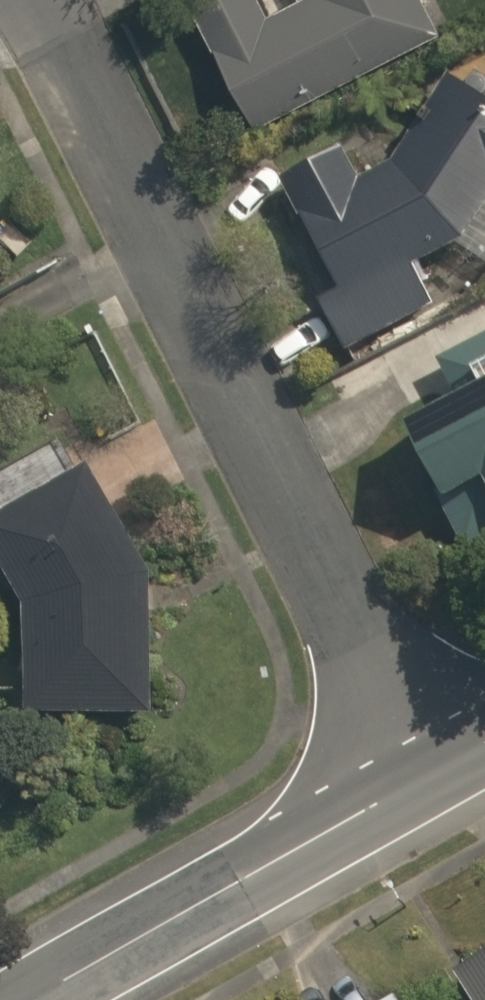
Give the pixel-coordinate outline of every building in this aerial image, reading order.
[(259,126),(438,34),(421,0),(292,0),(266,13),(259,0),(198,0),(195,2),(259,126)] [(342,355),(438,316),(419,268),(463,250),(484,264),(484,97),(451,76),(396,163),(356,179),(345,151),(280,178),(329,298),(320,302),(342,355)] [(441,365),(458,398),(406,426),(449,505),(444,508),(469,553),(484,544),(484,341),(441,365)] [(156,715),(158,575),(97,467),(77,475),(62,443),(62,444),(0,478),(0,552),(31,608),(30,714),(156,715)] [(459,975),(474,999),(484,999),(484,959),(459,975)]
